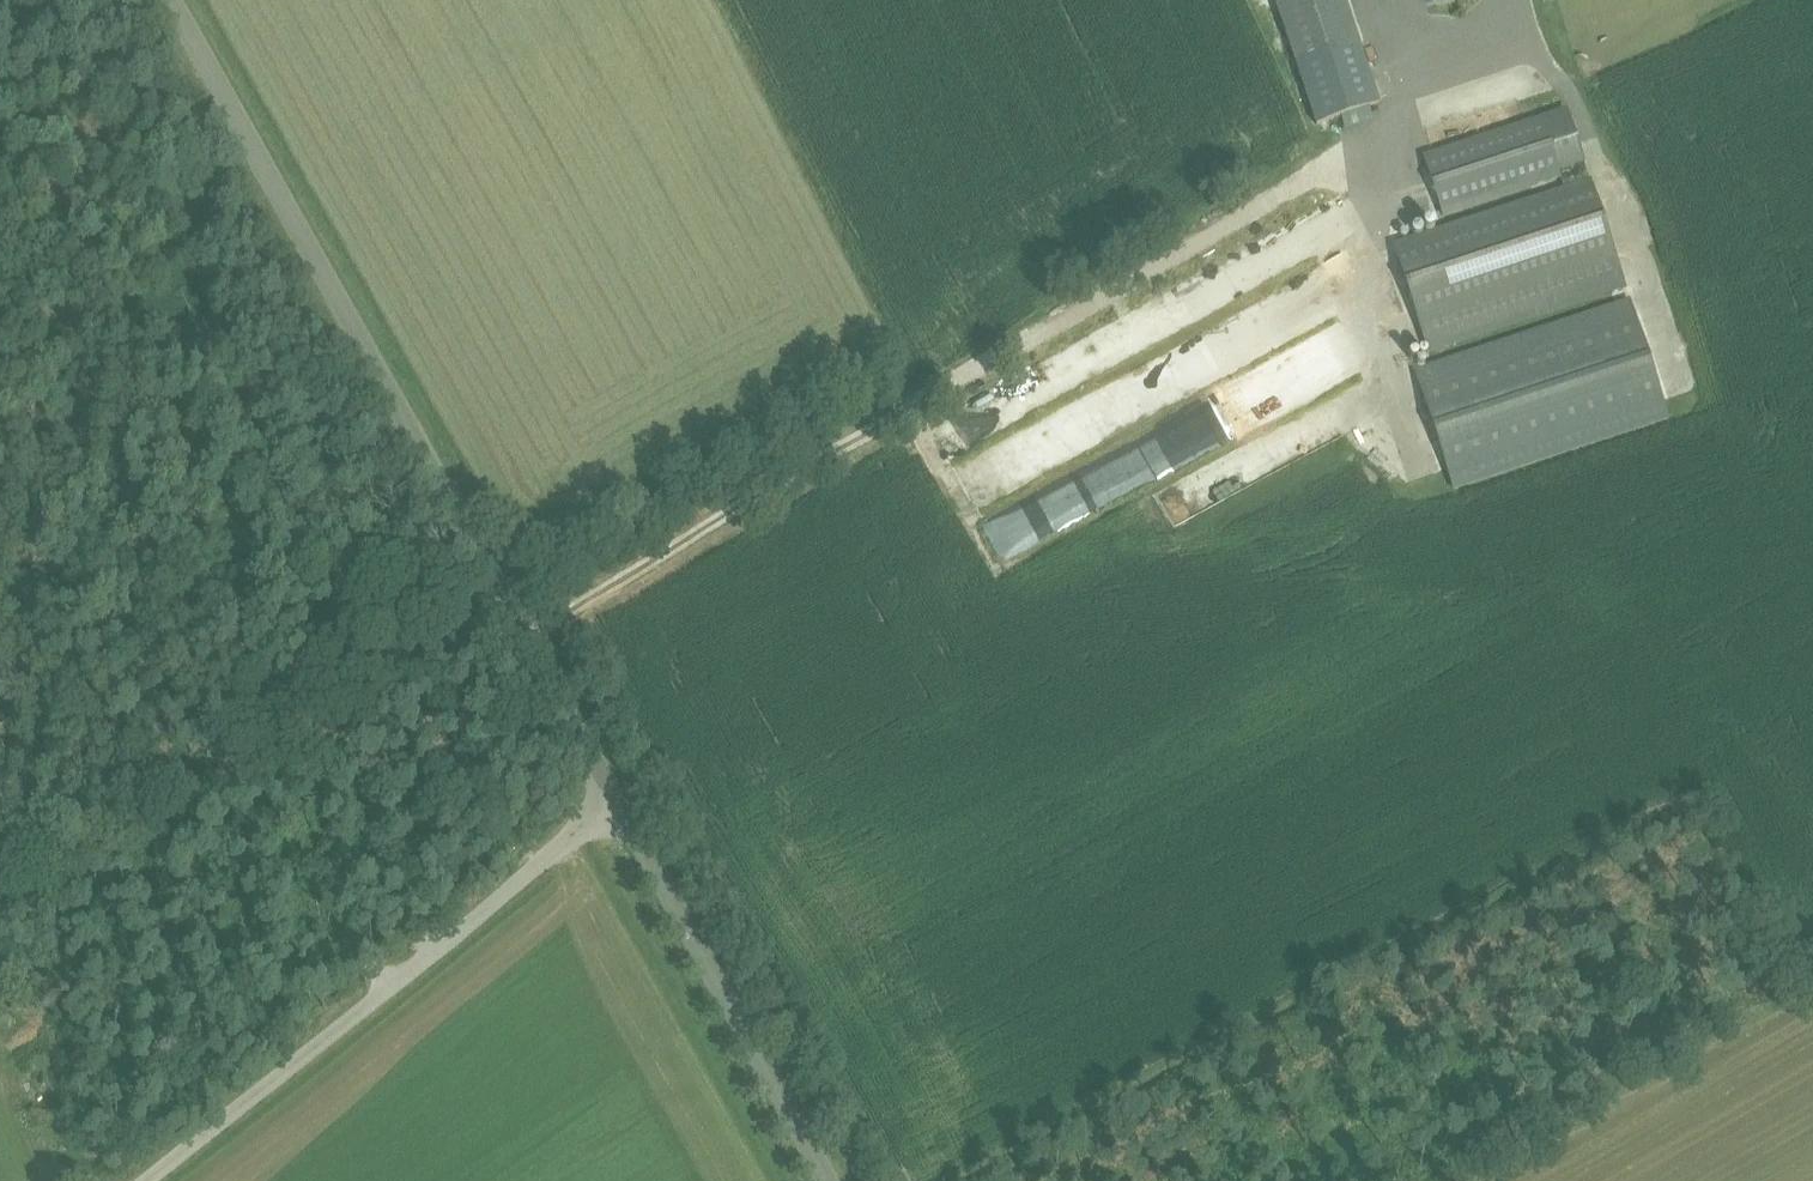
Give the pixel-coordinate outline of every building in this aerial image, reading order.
[(1295,62),(1362,41),(1348,0),(1274,0),(1295,62)] [(1362,41),(1295,62),(1314,123),(1380,103),(1362,41)] [(1567,108),(1424,154),(1443,216),(1560,177),(1564,190),(1591,181),(1567,108)] [(1564,190),(1394,247),(1429,356),(1626,290),(1591,181),(1564,190)] [(1630,298),(1415,370),(1456,490),(1670,418),(1630,298)] [(1049,540),(1179,484),(1160,439),(1144,446),(1131,418),(1092,434),(1087,421),(960,476),(972,504),(1003,491),(1007,501),(1028,492),(1049,540)]
